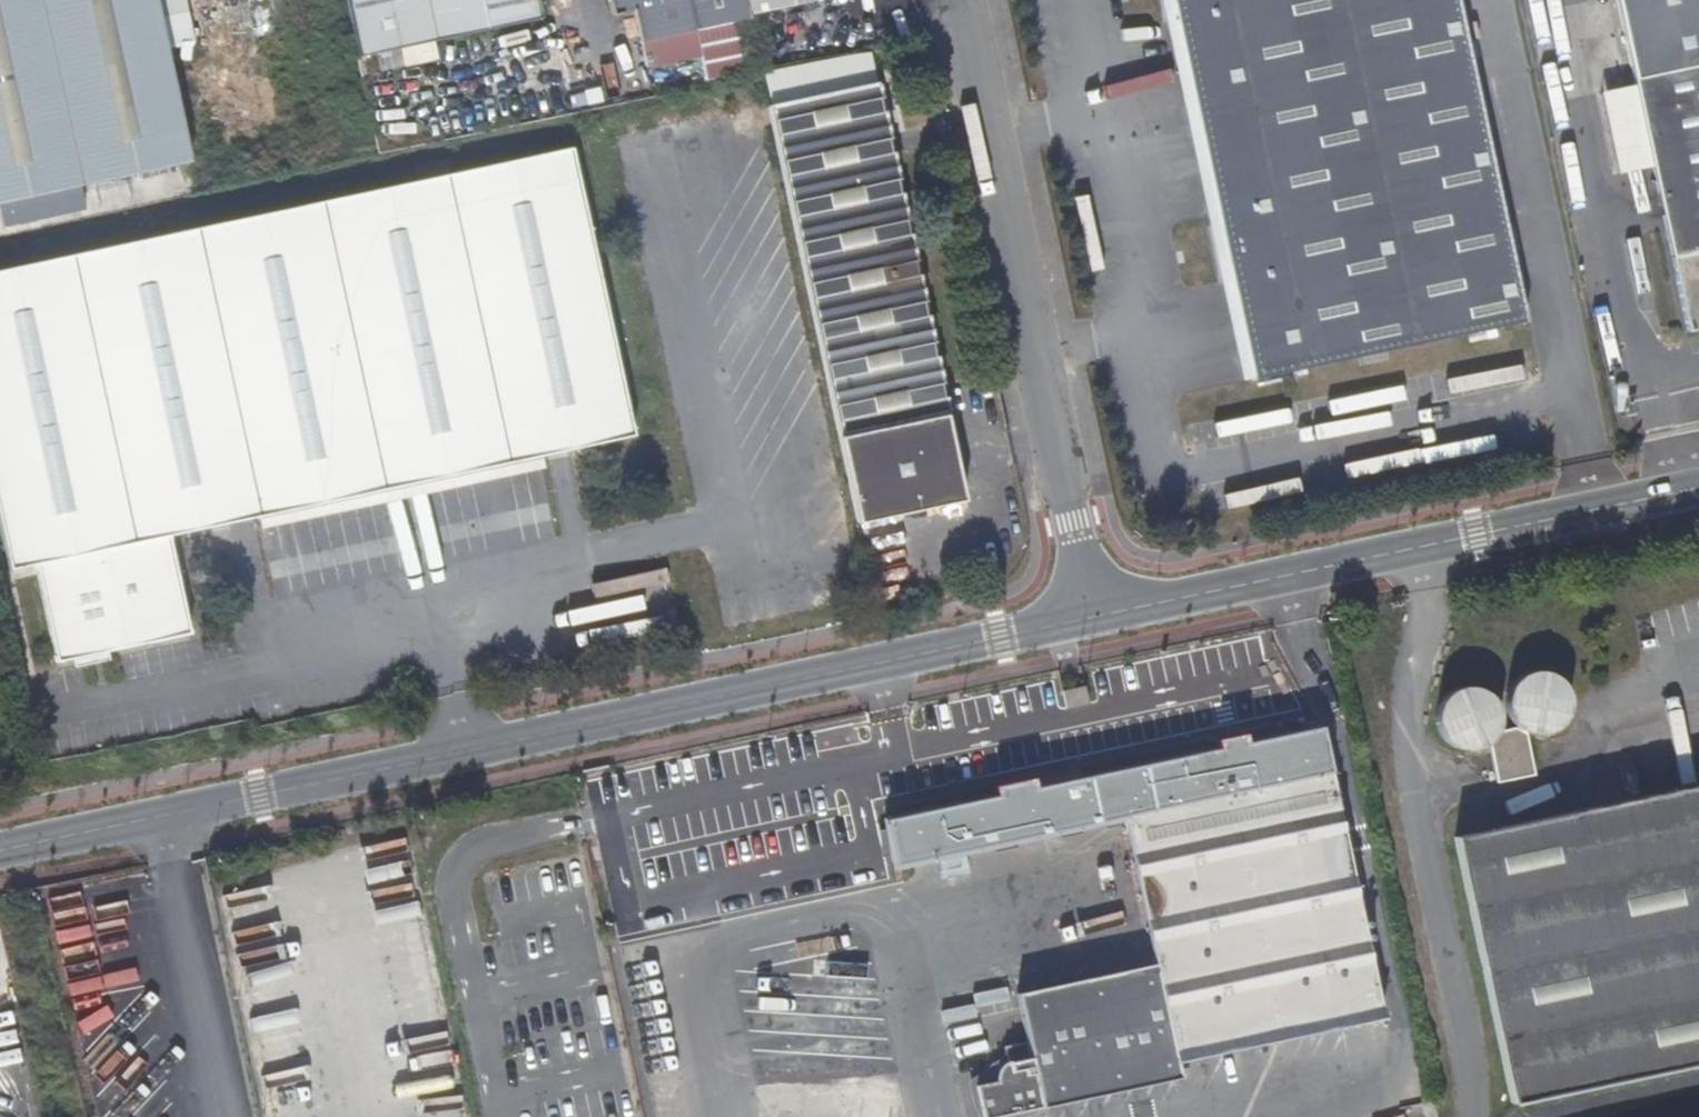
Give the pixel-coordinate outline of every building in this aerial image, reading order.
[(183,162),(146,0),(0,0),(0,201),(183,162)] [(357,67),(400,58),(404,76),(436,68),(432,50),(540,26),(534,0),(341,0),(357,67)] [(637,46),(745,24),(743,13),(740,0),(606,0),(610,20),(631,16),(637,46)] [(743,13),(802,0),(740,0),(743,13)] [(1169,0),(1159,0),(1239,377),(1249,375),(1169,0)] [(1457,0),(1169,0),(1249,375),(1524,318),(1457,0)] [(1689,325),(1698,323),(1698,0),(1620,0),(1689,325)] [(878,82),(764,108),(856,524),(970,497),(878,82)] [(568,149),(0,272),(0,524),(10,571),(36,565),(59,662),(190,633),(168,537),(630,434),(568,149)] [(1486,751),(1494,745),(1502,786),(1539,780),(1531,739),(1550,740),(1560,735),(1570,724),(1572,707),(1572,697),(1561,683),(1545,676),(1533,677),(1518,685),(1510,697),(1509,711),(1511,721),(1519,732),(1500,736),(1503,720),(1499,707),(1490,697),(1476,691),(1465,692),(1455,695),(1447,704),(1442,714),(1441,729),(1448,744),(1458,753),(1476,754),(1486,751)] [(1175,1078),(1172,1059),(1386,1015),(1320,725),(1245,741),(1238,734),(1221,737),(1218,747),(1030,785),(1025,777),(999,782),(996,786),(995,792),(884,815),(892,858),(1122,812),(1151,961),(1014,989),(1023,1038),(1000,1042),(1005,1066),(992,1068),(993,1077),(971,1081),(978,1116),(1175,1078)] [(1455,845),(1512,1109),(1698,1070),(1698,793),(1455,845)]
